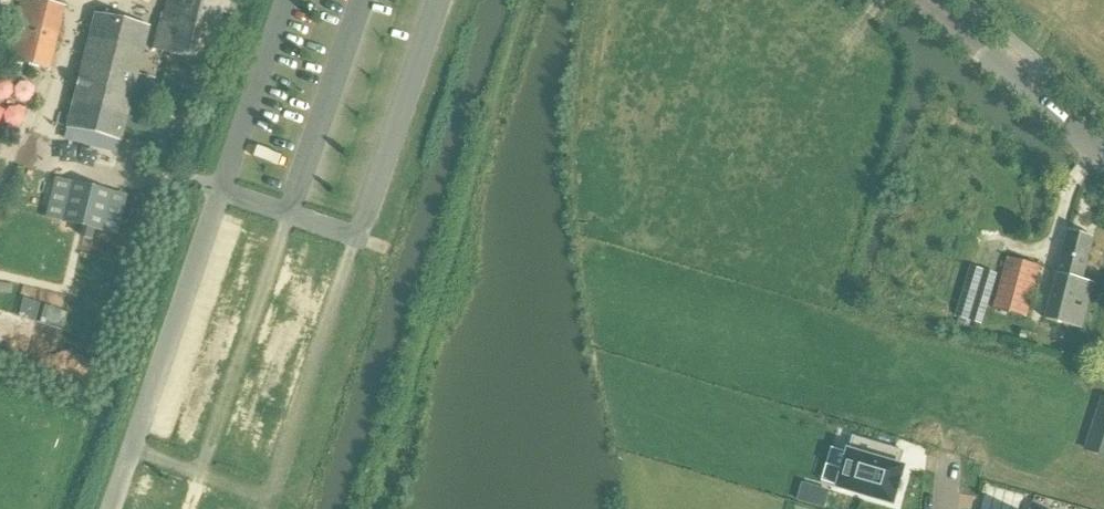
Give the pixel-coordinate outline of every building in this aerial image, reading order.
[(48,69),(63,8),(32,0),(19,0),(5,58),(48,69)] [(237,0),(167,0),(162,21),(160,21),(159,22),(152,49),(206,63),(218,12),(233,16),(237,0)] [(93,15),(66,127),(120,141),(130,98),(148,102),(153,79),(136,75),(147,28),(93,15)] [(78,223),(113,231),(122,195),(57,180),(48,216),(78,223)] [(1068,230),(1045,319),(1082,329),(1094,283),(1082,280),(1094,237),(1068,230)] [(993,309),(1012,314),(1025,317),(1039,266),(1007,257),(993,309)] [(1094,451),(1094,450),(1103,453),(1103,398),(1102,398),(1085,448),(1094,451)] [(852,437),(837,488),(892,504),(903,468),(890,465),(894,450),(852,437)]
